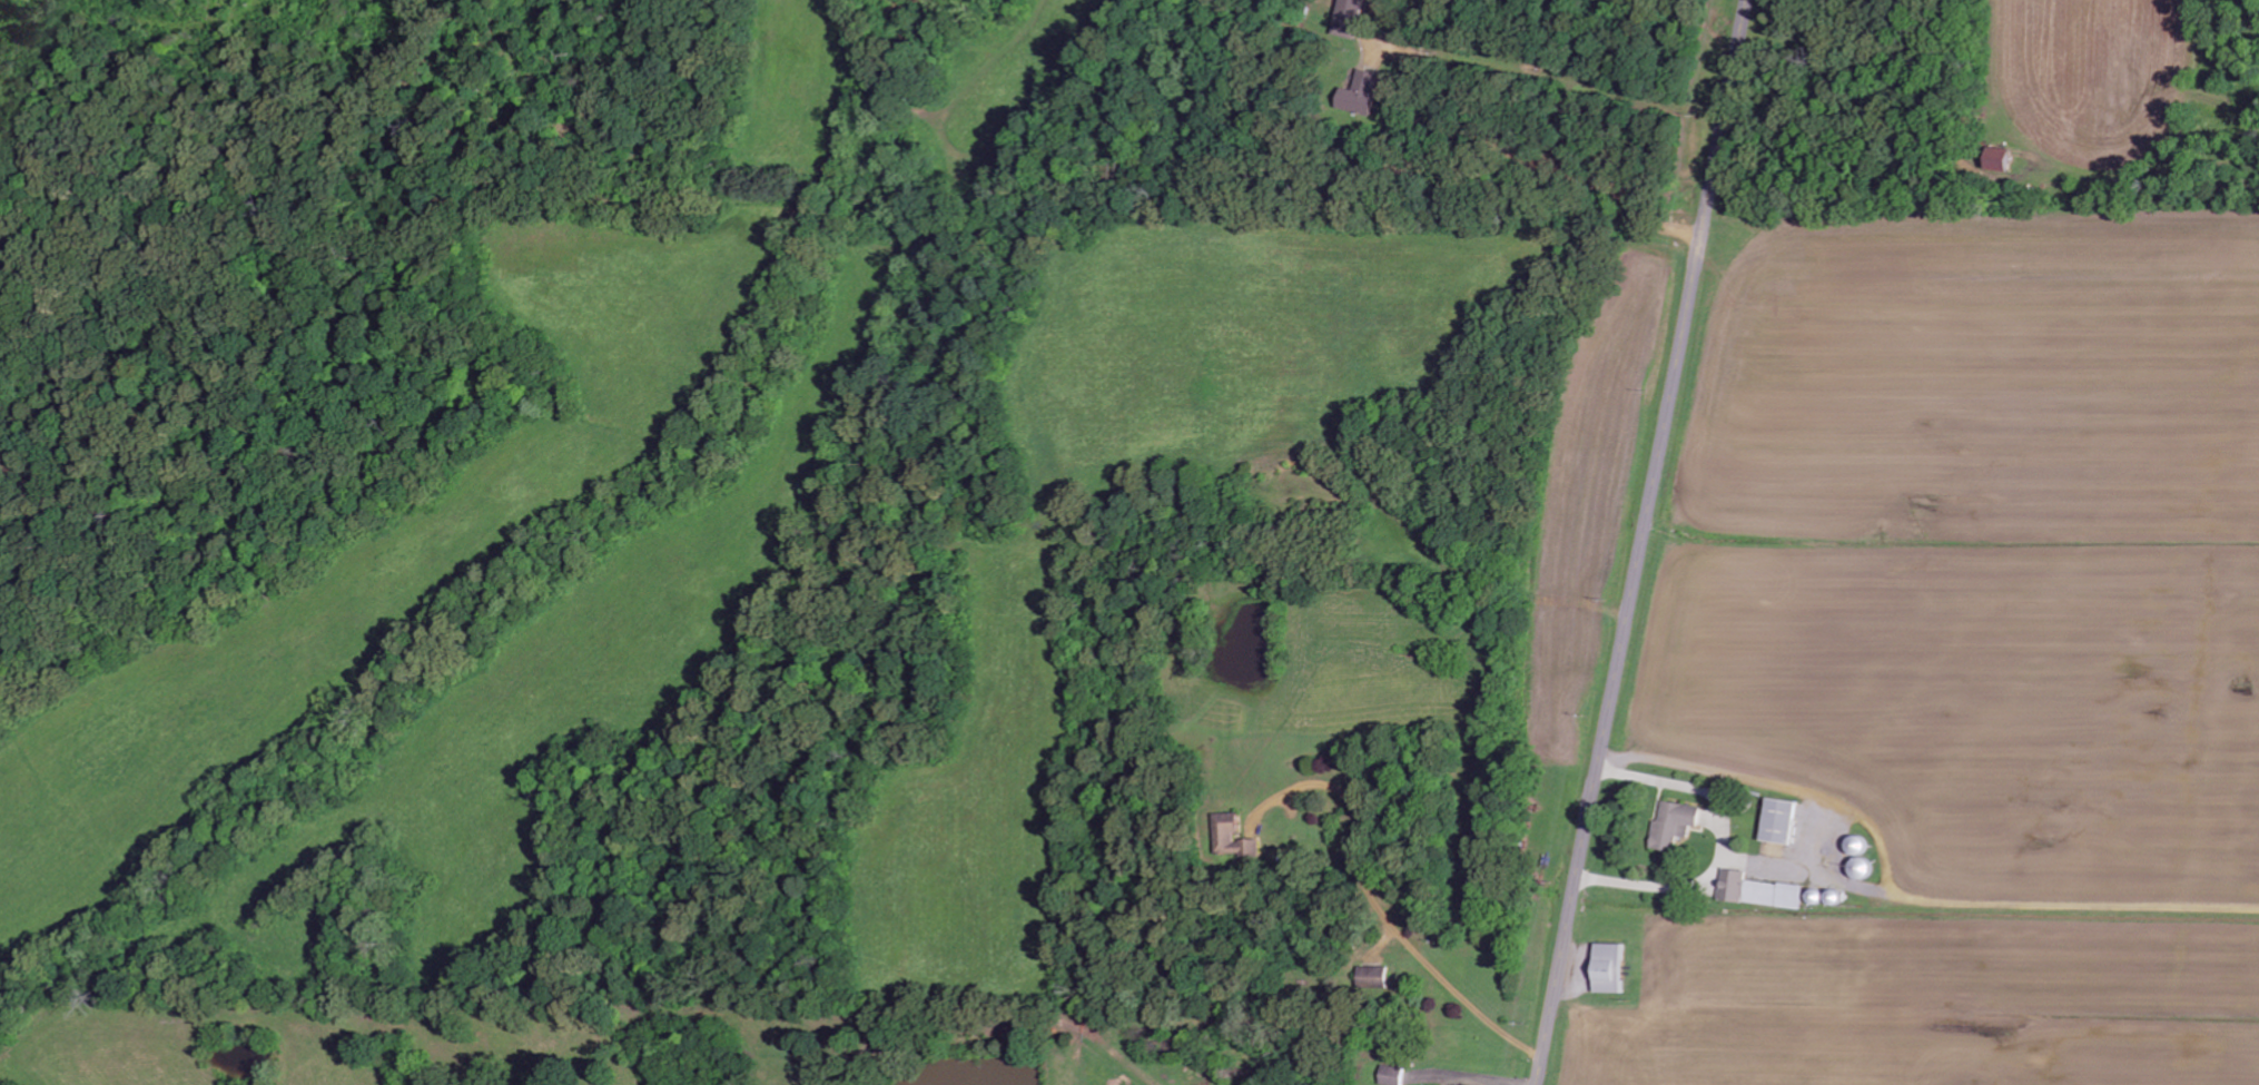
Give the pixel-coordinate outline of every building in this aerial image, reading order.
[(1358,39),(1366,0),(1344,0),(1336,34),(1358,39)] [(1387,74),(1362,68),(1357,90),(1347,87),(1342,108),(1377,116),(1387,74)] [(2023,152),(2001,146),(1995,166),(2017,173),(2023,152)] [(1803,801),(1774,796),(1767,839),(1796,844),(1803,801)] [(1707,808),(1665,798),(1654,847),(1678,852),(1682,834),(1691,836),(1694,825),(1702,827),(1707,808)] [(1243,822),(1243,812),(1228,812),(1228,822),(1243,822)] [(1257,858),(1257,839),(1239,840),(1240,858),(1257,858)] [(1809,886),(1751,878),(1752,870),(1726,867),(1722,898),(1806,909),(1809,886)] [(1601,992),(1630,992),(1629,942),(1600,943),(1601,992)] [(1393,966),(1361,965),(1361,987),(1393,987),(1393,966)] [(1384,1064),(1381,1084),(1393,1084),(1405,1084),(1408,1067),(1384,1064)]
